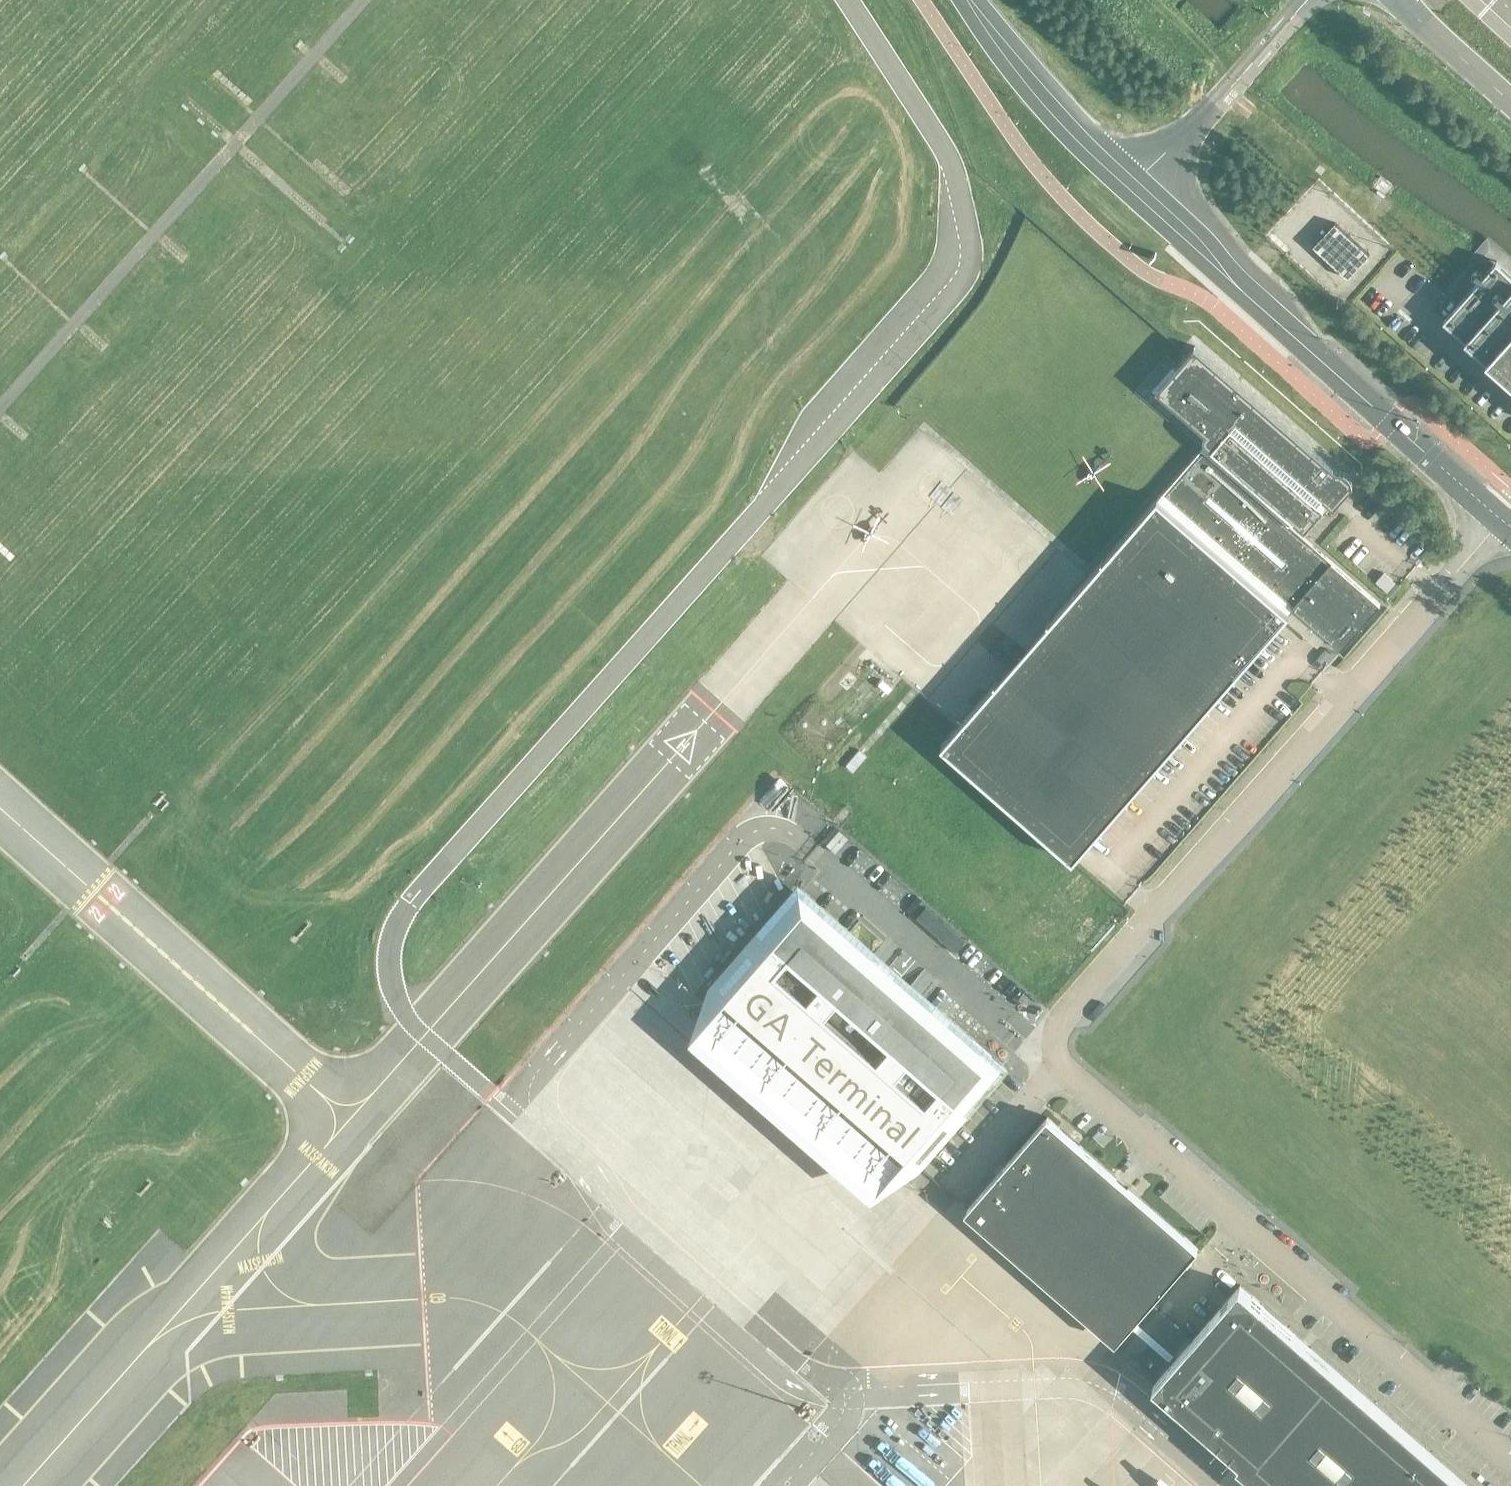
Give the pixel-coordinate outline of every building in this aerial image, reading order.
[(1336,222),(1314,245),(1348,278),(1370,254),(1336,222)] [(1497,259),(1444,319),(1510,378),(1510,272),(1497,259)] [(942,745),(1076,858),(1290,604),(1341,649),(1381,603),(1299,532),(1352,479),(1195,345),(1153,390),(1204,438),(1207,443),(942,745)] [(796,881),(745,939),(706,983),(872,1127),(917,1168),(966,1112),(1005,1064),(927,996),(875,950),(796,881)] [(1156,1381),(1157,1379),(1186,1346),(1144,1309),(1198,1247),(1048,1116),(966,1210),(1116,1341),(1113,1344),(1156,1381)] [(1265,1485),(1471,1485),(1436,1456),(1427,1448),(1240,1284),(1186,1346),(1157,1379),(1156,1381),(1154,1383),(1241,1459),(1238,1462),(1265,1485)]
